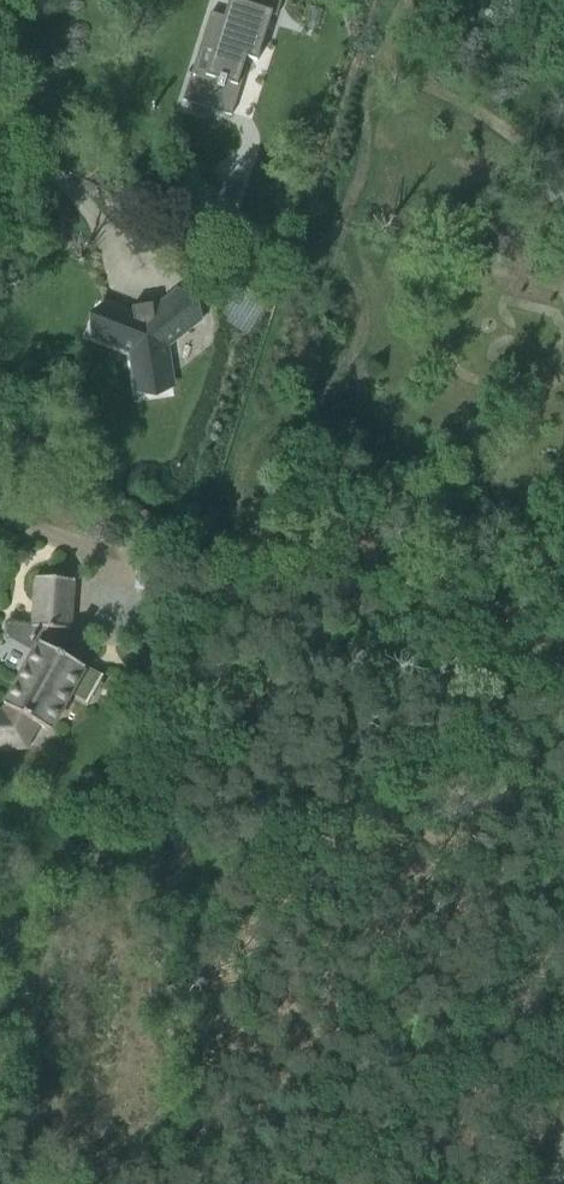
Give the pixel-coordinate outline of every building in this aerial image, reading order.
[(242,2),(236,0),(231,0),(231,2),(233,2),(228,18),(216,14),(211,12),(210,15),(213,16),(204,45),(217,49),(200,102),(193,100),(193,103),(232,116),(233,113),(230,112),(247,58),(250,59),(257,61),(272,14),(277,16),(282,1),(280,0),(256,0),(254,6),(250,4),(242,2)] [(171,376),(168,356),(168,352),(167,346),(171,342),(174,340),(176,338),(179,336),(199,320),(177,292),(157,308),(154,311),(153,306),(153,304),(132,307),(132,309),(133,314),(108,304),(107,305),(115,309),(103,340),(131,351),(133,363),(136,382),(171,376)] [(41,645),(20,683),(18,682),(8,700),(10,702),(7,707),(9,708),(5,715),(0,715),(0,746),(24,744),(36,723),(49,731),(84,668),(60,654),(67,642),(67,630),(70,630),(73,580),(37,578),(34,628),(36,628),(36,638),(34,641),(41,645)]
